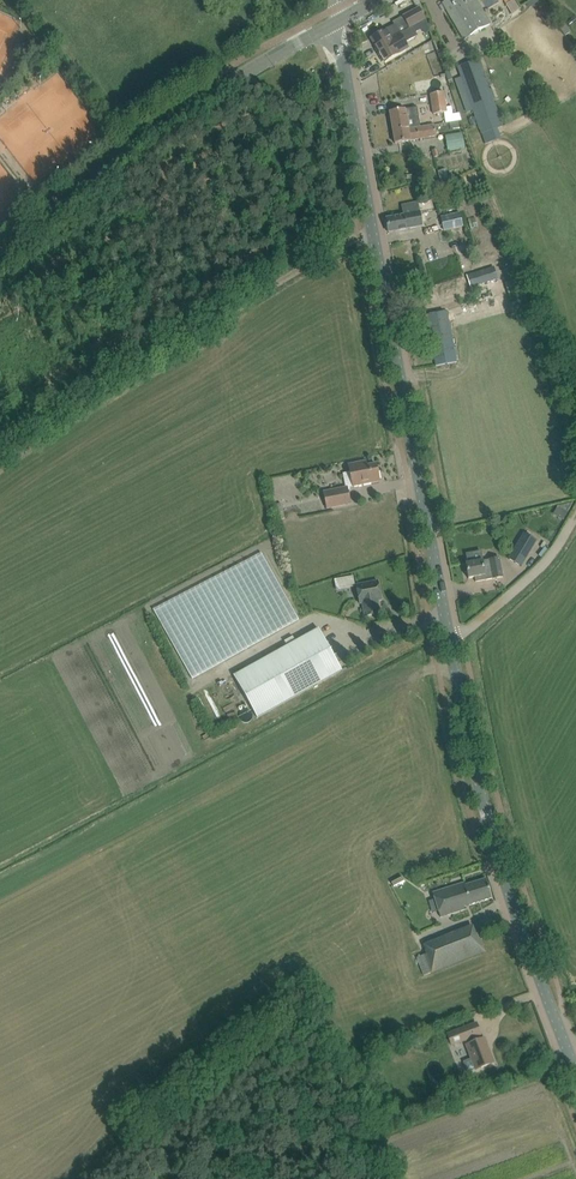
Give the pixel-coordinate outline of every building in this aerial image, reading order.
[(422,14),(424,14),(419,0),(412,0),(417,9),(403,16),(409,28),(411,26),(411,27),(425,19),(422,14)] [(464,39),(490,24),(476,0),(473,0),(469,2),(468,0),(449,0),(455,11),(449,14),(464,39)] [(425,19),(411,27),(414,32),(420,29),(423,30),(425,34),(429,31),(425,19)] [(384,42),(396,34),(399,33),(394,24),(385,30),(370,38),(379,54),(388,49),(384,42)] [(416,36),(411,27),(411,26),(409,28),(401,32),(399,33),(396,34),(384,42),(388,49),(379,54),(378,54),(378,55),(379,54),(381,57),(380,57),(382,62),(384,62),(385,63),(400,54),(409,48),(406,42),(416,36)] [(439,51),(431,53),(434,62),(442,59),(439,51)] [(457,67),(481,135),(509,125),(492,78),(486,80),(479,59),(457,67)] [(430,95),(434,115),(444,113),(446,123),(461,121),(460,113),(453,114),(452,107),(447,107),(444,92),(430,95)] [(393,132),(400,130),(408,129),(420,127),(417,107),(405,109),(389,112),(393,132)] [(408,129),(400,130),(393,132),(395,143),(410,141),(410,140),(436,136),(434,125),(408,129)] [(448,151),(465,148),(462,134),(445,137),(448,151)] [(440,184),(449,182),(447,170),(438,172),(440,184)] [(389,233),(422,227),(417,202),(402,205),(404,215),(386,218),(389,233)] [(444,231),(463,227),(460,213),(441,217),(444,231)] [(426,265),(439,305),(475,293),(471,282),(473,282),(475,286),(497,279),(497,278),(516,272),(512,261),(471,274),(470,273),(464,275),(457,254),(426,265)] [(436,366),(456,362),(447,311),(426,315),(436,366)] [(366,461),(348,465),(353,486),(379,481),(376,464),(367,466),(366,461)] [(323,492),(327,508),(350,504),(347,487),(323,492)] [(572,515),(575,508),(566,502),(561,509),(572,515)] [(252,520),(263,514),(260,508),(249,513),(252,520)] [(536,541),(524,534),(509,559),(521,566),(536,541)] [(493,578),(502,577),(499,557),(482,561),(481,551),(466,554),(466,553),(467,564),(466,564),(466,565),(464,566),(465,572),(467,572),(468,579),(469,579),(469,578),(475,577),(475,582),(486,580),(486,579),(493,578)] [(155,568),(162,563),(158,555),(150,560),(155,568)] [(231,565),(179,588),(182,590),(210,590),(213,596),(231,588),(238,604),(226,604),(224,606),(219,594),(219,619),(223,619),(232,639),(212,647),(210,641),(195,661),(199,670),(265,641),(276,626),(275,622),(271,622),(283,606),(283,597),(262,582),(262,580),(243,588),(243,574),(231,565)] [(354,576),(334,579),(336,589),(356,585),(354,576)] [(378,581),(356,585),(360,604),(362,603),(365,616),(380,614),(377,600),(381,600),(378,581)] [(146,607),(124,618),(127,625),(149,614),(146,607)] [(233,676),(257,718),(341,670),(318,629),(233,676)] [(140,640),(142,648),(155,644),(153,637),(140,640)] [(362,650),(371,646),(369,641),(359,645),(362,650)] [(152,647),(141,650),(143,655),(153,652),(152,647)] [(151,674),(169,668),(167,661),(149,667),(151,674)] [(158,695),(161,702),(188,690),(185,683),(158,695)] [(236,685),(216,693),(219,701),(239,693),(236,685)] [(184,711),(189,722),(200,718),(195,706),(184,711)] [(232,730),(245,724),(242,719),(229,724),(232,730)] [(432,893),(440,916),(464,909),(463,907),(492,898),(486,879),(466,885),(465,882),(432,893)] [(467,927),(425,943),(429,951),(413,957),(421,977),(486,951),(478,933),(470,936),(467,927)] [(452,1045),(465,1040),(467,1044),(467,1045),(472,1058),(464,1062),(468,1072),(476,1069),(494,1062),(485,1038),(481,1039),(480,1035),(481,1034),(477,1023),(448,1034),(452,1045)]
